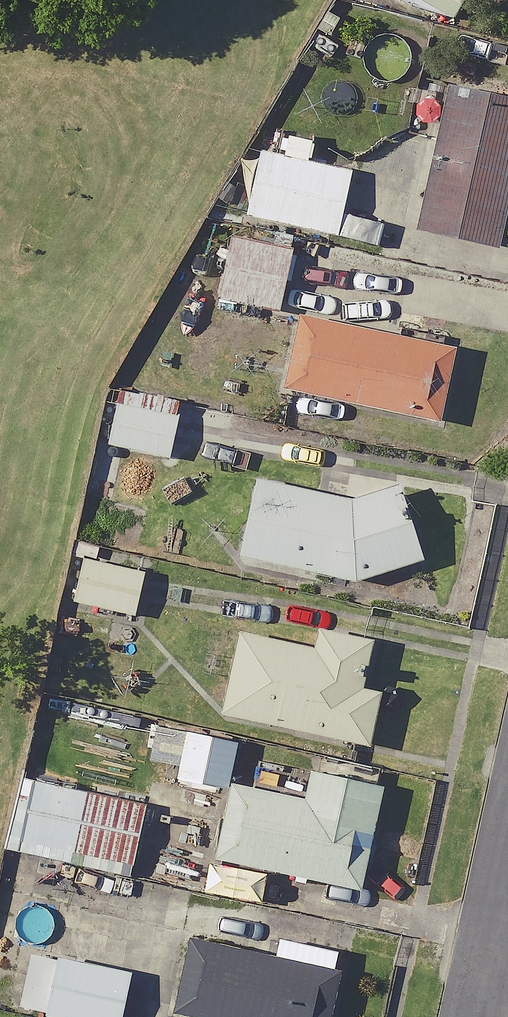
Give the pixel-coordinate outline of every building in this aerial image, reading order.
[(438,26),(453,0),(395,0),(438,26)] [(442,81),(411,229),(491,245),(507,164),(507,95),(442,81)] [(344,169),(252,148),(237,214),(329,234),(344,169)] [(284,247),(222,234),(208,297),(271,310),(284,247)] [(446,346),(289,315),(274,387),(431,419),(446,346)] [(172,399),(102,387),(92,443),(162,456),(172,399)] [(346,497),(245,478),(230,556),(349,578),(413,559),(392,494),(348,486),(346,497)] [(136,567),(77,555),(67,602),(126,614),(136,567)] [(361,642),(307,631),(303,648),(233,632),(216,712),(360,743),(372,688),(352,684),(361,642)] [(229,737),(179,727),(169,776),(219,786),(229,737)] [(375,776),(304,762),(297,797),(224,783),(210,857),(353,886),(375,776)] [(136,801),(17,775),(1,848),(120,875),(136,801)] [(187,938),(172,1014),(188,1016),(322,1016),(332,967),(187,938)] [(22,951),(11,1010),(50,1016),(113,1016),(122,970),(22,951)]
